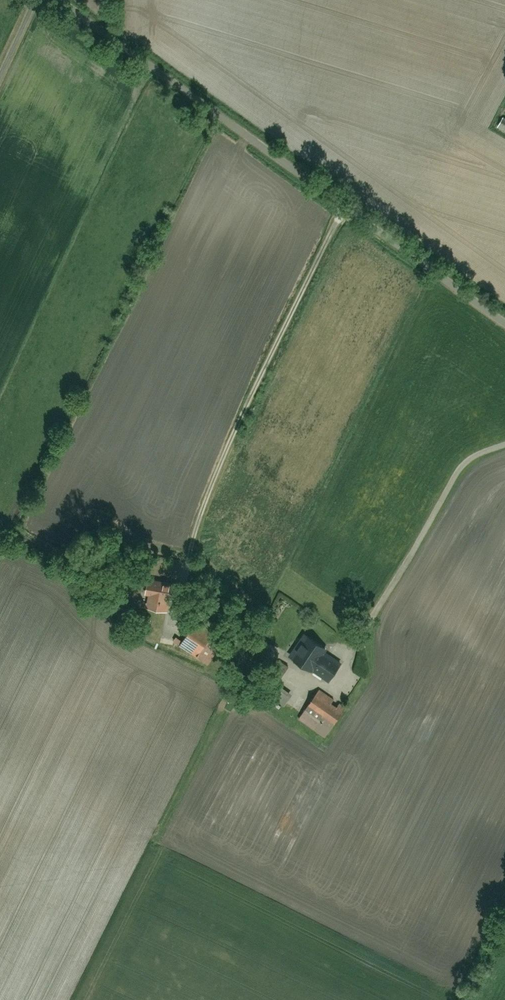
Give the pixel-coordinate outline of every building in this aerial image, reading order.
[(151,576),(147,602),(178,607),(182,581),(151,576)] [(196,627),(184,647),(210,662),(222,642),(196,627)] [(315,634),(296,660),(331,686),(350,661),(315,634)] [(281,684),(272,699),(285,707),(294,692),(281,684)] [(317,696),(301,719),(328,738),(344,716),(317,696)]
